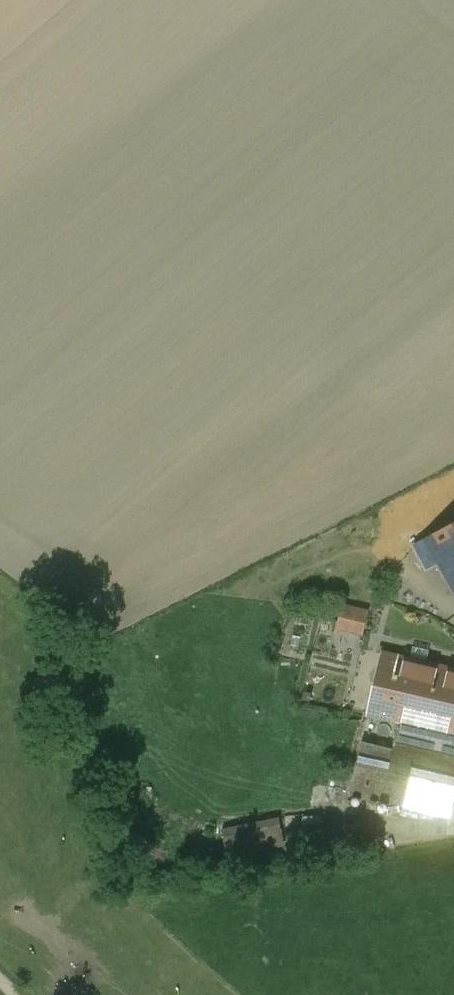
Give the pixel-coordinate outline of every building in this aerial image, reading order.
[(425,541),(453,593),(453,524),(425,541)] [(367,612),(343,606),(340,621),(363,627),(367,612)] [(363,627),(340,621),(338,627),(362,632),(363,627)] [(383,653),(369,715),(400,722),(453,735),(453,670),(383,653)] [(400,722),(394,750),(362,743),(350,792),(451,816),(453,804),(453,735),(400,722)] [(279,818),(223,829),(228,855),(284,844),(279,818)]
